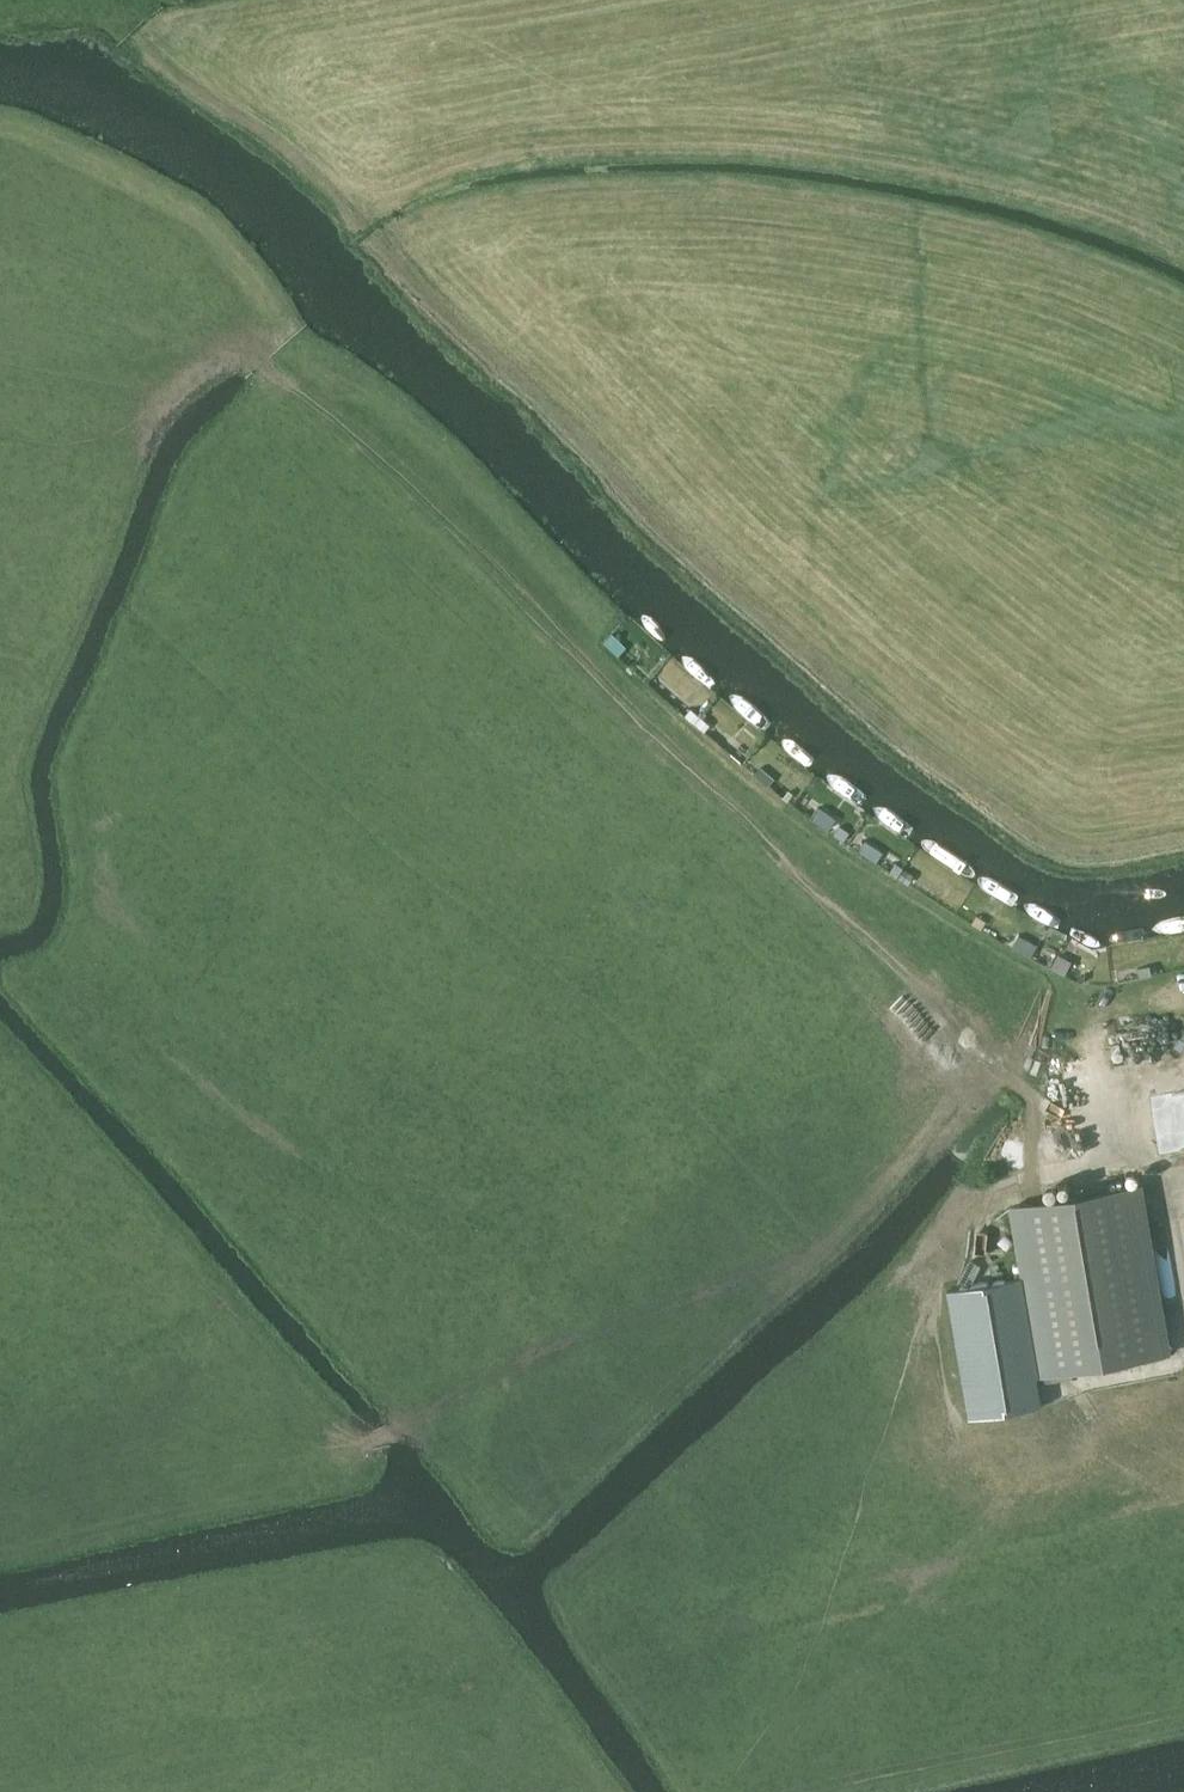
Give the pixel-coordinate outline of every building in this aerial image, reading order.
[(865,840),(859,850),(877,861),(884,851),(865,840)] [(1059,953),(1053,967),(1066,973),(1073,960),(1059,953)] [(1150,965),(1138,967),(1140,977),(1152,974),(1150,965)] [(1171,1353),(1143,1183),(1009,1206),(1038,1376),(1171,1353)] [(1020,1276),(949,1288),(971,1417),(1041,1405),(1020,1276)]
